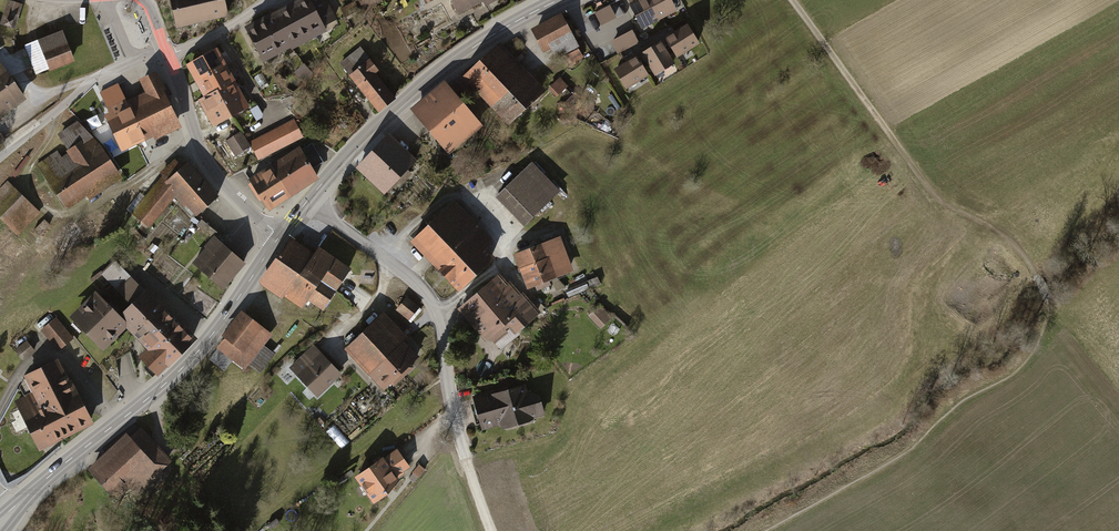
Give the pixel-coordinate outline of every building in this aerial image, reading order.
[(6,0),(0,21),(0,25),(15,30),(22,5),(6,0)] [(224,0),(169,0),(176,29),(228,16),(224,0)] [(327,0),(298,0),(247,27),(265,62),(339,23),(327,0)] [(460,19),(484,6),(487,10),(505,0),(449,0),(460,19)] [(649,0),(630,0),(629,1),(642,27),(659,19),(649,0)] [(670,0),(649,0),(659,19),(675,10),(670,0)] [(617,18),(610,5),(595,13),(601,26),(617,18)] [(562,12),(531,28),(545,53),(551,50),(556,58),(580,45),(562,12)] [(688,25),(665,39),(678,59),(701,45),(688,25)] [(639,42),(632,29),(611,41),(618,54),(639,42)] [(75,62),(62,30),(38,40),(50,72),(75,62)] [(642,55),(656,78),(676,65),(662,42),(642,55)] [(547,92),(500,44),(465,78),(512,126),(547,92)] [(249,107),(216,49),(186,66),(205,99),(196,104),(210,129),(249,107)] [(579,49),(566,56),(570,64),(583,57),(579,49)] [(28,99),(0,57),(0,118),(28,99)] [(638,57),(615,71),(627,91),(650,77),(638,57)] [(378,72),(368,60),(347,77),(377,114),(395,100),(374,74),(378,72)] [(155,139),(182,127),(155,71),(140,78),(147,92),(128,101),(119,82),(99,91),(109,112),(104,115),(121,151),(153,136),(155,139)] [(566,85),(559,79),(550,88),(557,94),(566,85)] [(486,128),(447,82),(412,111),(451,157),(486,128)] [(303,137),(293,118),(248,140),(258,160),(303,137)] [(251,149),(241,134),(225,144),(235,159),(251,149)] [(417,160),(390,134),(356,170),(384,196),(417,160)] [(67,215),(121,183),(94,139),(59,160),(54,151),(35,163),(67,215)] [(317,178),(301,150),(273,166),(291,194),(317,178)] [(129,212),(148,228),(154,221),(175,199),(194,222),(220,199),(189,162),(183,167),(175,159),(159,170),(163,174),(129,212)] [(562,191),(532,162),(497,198),(526,227),(562,191)] [(291,194),(273,166),(251,180),(269,208),(291,194)] [(39,214),(9,184),(0,193),(0,220),(17,237),(39,214)] [(493,237),(453,198),(410,241),(461,293),(497,257),(485,245),(493,237)] [(245,264),(213,237),(193,261),(225,288),(245,264)] [(574,271),(561,237),(517,253),(530,288),(574,271)] [(325,311),(351,272),(318,249),(314,255),(290,239),(261,282),(304,312),(311,302),(325,311)] [(197,338),(148,288),(145,291),(115,262),(102,275),(130,304),(120,314),(130,324),(126,327),(147,348),(139,356),(159,376),(197,338)] [(508,284),(500,276),(460,311),(487,342),(492,338),(497,343),(511,330),(516,336),(541,315),(511,281),(508,284)] [(97,290),(71,316),(104,350),(126,327),(130,324),(120,314),(97,290)] [(419,307),(408,299),(398,313),(409,321),(419,307)] [(612,321),(599,308),(586,321),(599,333),(612,321)] [(272,335),(242,311),(222,337),(224,339),(217,348),(244,370),(272,335)] [(410,340),(383,314),(345,352),(387,394),(420,360),(405,345),(410,340)] [(56,316),(42,328),(59,350),(74,338),(56,316)] [(29,341),(19,350),(25,357),(35,348),(29,341)] [(264,368),(276,351),(266,344),(254,361),(264,368)] [(341,379),(312,348),(287,371),(316,403),(341,379)] [(67,383),(57,362),(28,376),(37,394),(20,402),(41,445),(90,421),(70,381),(67,383)] [(536,384),(473,400),(481,434),(503,429),(505,435),(534,428),(532,422),(545,419),(536,384)] [(125,437),(88,473),(123,510),(172,464),(140,431),(129,441),(125,437)] [(396,453),(354,484),(372,508),(414,477),(396,453)] [(414,471),(420,476),(427,469),(421,463),(414,471)]
